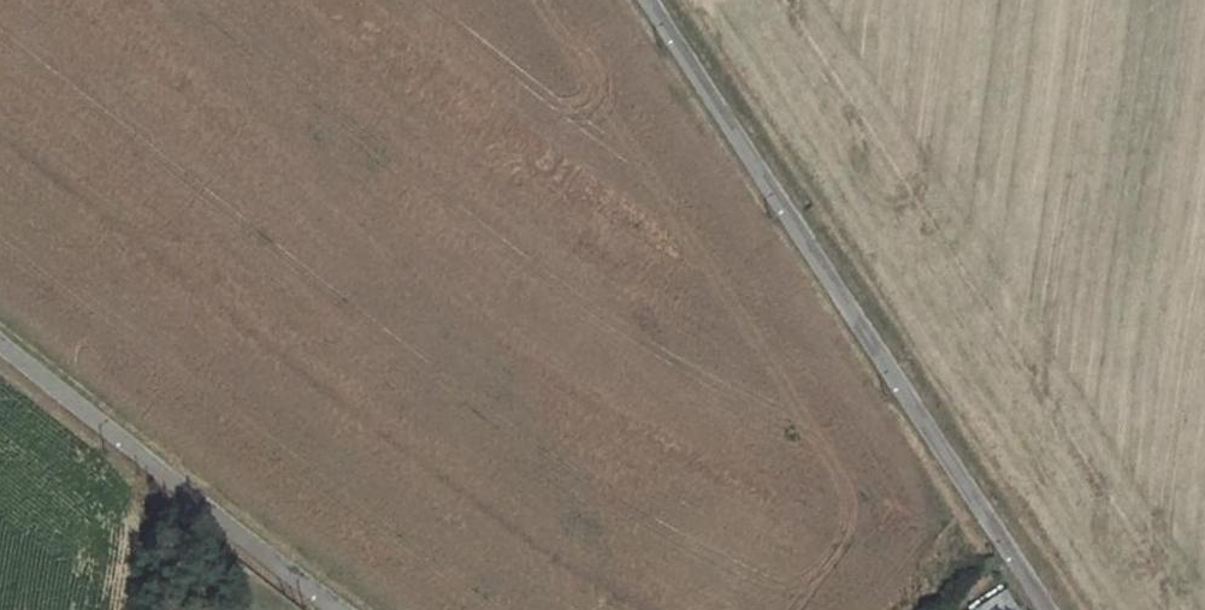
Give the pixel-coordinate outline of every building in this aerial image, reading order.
[(1012,591),(984,609),(1023,609),(1012,591)]
